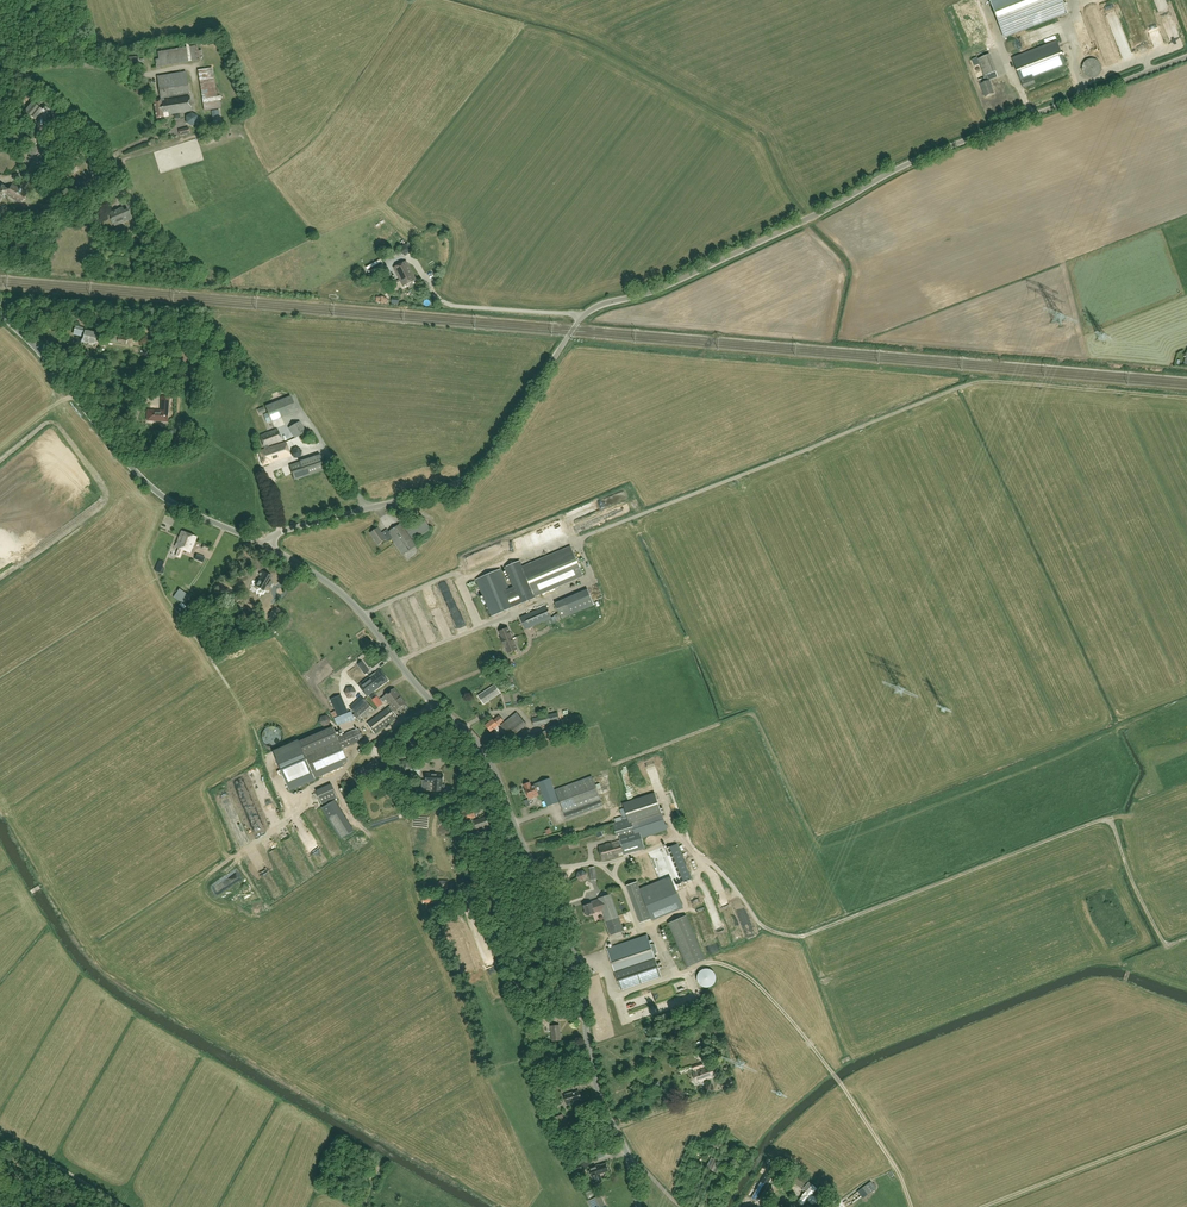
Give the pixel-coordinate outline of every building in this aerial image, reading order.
[(1004,38),(1068,14),(1062,0),(989,0),(1004,38)] [(1066,65),(1057,42),(1012,59),(1023,88),(1035,83),(1033,78),(1066,65)] [(202,58),(202,57),(203,57),(202,50),(196,51),(195,46),(189,47),(189,43),(186,44),(186,47),(157,52),(159,59),(154,59),(156,67),(198,60),(200,58),(202,58)] [(993,93),(987,75),(996,72),(989,54),(978,59),(984,76),(986,82),(980,84),(985,96),(993,93)] [(1093,59),(1092,58),(1091,58),(1089,59),(1088,59),(1087,60),(1086,60),(1086,61),(1085,61),(1084,62),(1083,64),(1083,65),(1082,66),(1082,67),(1082,68),(1082,69),(1082,70),(1083,71),(1083,72),(1083,73),(1084,74),(1085,75),(1086,76),(1087,76),(1087,77),(1088,77),(1089,77),(1090,78),(1091,78),(1092,78),(1093,78),(1094,78),(1095,77),(1096,77),(1097,76),(1098,75),(1099,74),(1100,74),(1100,73),(1100,72),(1101,72),(1101,71),(1101,70),(1101,69),(1102,69),(1102,68),(1101,67),(1101,66),(1101,65),(1101,64),(1100,64),(1100,63),(1099,62),(1099,61),(1098,61),(1098,60),(1096,60),(1095,59),(1094,59),(1093,59)] [(212,68),(197,70),(204,111),(220,108),(219,96),(216,97),(212,68)] [(188,94),(185,72),(164,75),(157,76),(161,100),(163,99),(162,97),(164,97),(188,94)] [(1071,78),(1039,87),(1042,97),(1074,88),(1071,78)] [(1028,95),(1031,102),(1040,98),(1037,91),(1028,95)] [(191,111),(189,96),(164,100),(163,100),(163,99),(161,100),(153,101),(156,119),(163,118),(163,117),(169,116),(168,115),(191,111)] [(49,121),(53,120),(52,113),(48,113),(48,107),(45,106),(43,109),(42,108),(41,109),(36,106),(36,105),(32,102),(24,111),(28,115),(36,121),(41,114),(43,116),(44,124),(49,123),(49,121)] [(191,113),(186,116),(187,123),(192,126),(198,122),(197,116),(191,113)] [(189,127),(179,130),(180,136),(190,134),(190,133),(191,132),(190,128),(189,129),(189,127)] [(15,139),(24,144),(26,139),(17,135),(15,139)] [(11,164),(8,158),(0,160),(0,168),(11,164)] [(12,184),(8,190),(4,188),(5,187),(2,185),(2,186),(1,186),(0,189),(0,200),(3,194),(21,204),(27,193),(12,184)] [(135,203),(129,194),(126,196),(131,205),(135,203)] [(124,211),(122,208),(109,213),(115,226),(132,219),(128,209),(124,211)] [(426,243),(420,240),(416,247),(422,250),(426,243)] [(406,244),(401,247),(400,252),(405,256),(410,253),(411,247),(406,244)] [(371,271),(389,262),(386,257),(368,266),(371,271)] [(416,280),(406,261),(393,268),(403,287),(416,280)] [(99,335),(84,331),(84,328),(75,325),(73,335),(82,337),(81,342),(88,344),(88,345),(93,346),(93,345),(96,346),(99,335)] [(126,345),(128,338),(119,336),(118,343),(126,345)] [(297,411),(291,396),(265,406),(271,421),(297,411)] [(167,421),(168,401),(169,402),(169,398),(168,398),(168,397),(162,397),(161,411),(148,410),(148,414),(147,415),(147,418),(148,419),(148,420),(149,420),(150,421),(153,421),(154,420),(167,421)] [(306,432),(300,422),(289,428),(295,439),(306,432)] [(290,456),(287,447),(291,446),(289,441),(285,443),(285,442),(268,448),(267,446),(281,441),(277,429),(259,436),(264,450),(259,451),(263,465),(290,456)] [(301,457),(302,451),(298,447),(292,449),(291,455),(296,459),(301,457)] [(325,470),(320,455),(290,465),(294,480),(325,470)] [(431,529),(422,516),(409,525),(405,520),(402,523),(414,540),(431,529)] [(416,546),(401,524),(389,532),(387,529),(382,533),(378,528),(371,533),(378,544),(386,539),(388,542),(392,539),(403,555),(416,546)] [(190,553),(197,537),(182,531),(175,547),(178,548),(175,556),(180,558),(183,550),(190,553)] [(212,545),(217,535),(210,532),(206,542),(212,545)] [(535,596),(583,575),(571,547),(523,568),(520,561),(505,567),(513,587),(509,589),(500,569),(476,579),(492,616),(535,598),(535,596)] [(466,558),(468,566),(500,556),(497,548),(466,558)] [(261,590),(263,586),(261,585),(262,583),(267,585),(272,577),(264,572),(265,572),(261,570),(258,575),(260,576),(255,585),(252,590),(259,594),(260,592),(258,591),(260,589),(261,590)] [(594,605),(588,589),(555,603),(562,619),(594,605)] [(443,593),(452,615),(456,613),(447,592),(443,593)] [(179,605),(176,607),(184,614),(186,611),(184,609),(179,605)] [(553,622),(546,606),(520,617),(526,629),(546,620),(548,625),(553,622)] [(268,618),(273,620),(272,621),(273,621),(278,611),(274,609),(274,608),(273,608),(272,611),(269,615),(268,618)] [(458,628),(462,626),(457,615),(453,617),(458,628)] [(517,649),(508,628),(499,631),(502,638),(501,638),(505,647),(506,647),(508,653),(517,649)] [(367,696),(379,687),(383,684),(388,680),(380,669),(359,685),(367,696)] [(484,704),(500,693),(495,685),(478,696),(484,704)] [(515,685),(508,686),(512,702),(519,700),(515,685)] [(354,698),(356,692),(353,687),(347,688),(345,694),(348,698),(354,698)] [(406,704),(394,688),(385,696),(381,699),(384,702),(387,699),(396,711),(406,704)] [(356,712),(366,701),(362,697),(351,707),(356,712)] [(369,716),(375,710),(367,702),(354,715),(361,722),(368,715),(369,716)] [(342,703),(334,706),(341,722),(349,718),(342,703)] [(375,733),(397,716),(390,706),(367,723),(375,733)] [(559,720),(557,712),(532,719),(534,727),(559,720)] [(511,738),(527,725),(517,713),(501,726),(511,738)] [(499,715),(494,720),(493,719),(485,725),(491,732),(504,721),(499,715)] [(261,738),(262,742),(264,744),(267,746),(271,747),(274,747),(277,745),(280,743),(281,740),(282,736),(281,733),(279,730),(276,728),(273,726),(269,727),(266,728),(263,731),(261,734),(261,738)] [(298,740),(273,751),(290,789),(290,791),(316,780),(315,778),(344,766),(343,763),(348,761),(343,749),(360,741),(364,740),(359,729),(355,730),(354,731),(353,729),(349,731),(350,732),(338,738),(333,726),(298,740)] [(374,762),(355,772),(360,781),(379,771),(376,766),(374,762)] [(411,763),(411,777),(420,777),(420,764),(411,763)] [(443,783),(443,774),(427,774),(426,787),(433,787),(433,790),(445,791),(445,785),(442,785),(442,783),(443,783)] [(603,806),(592,776),(555,790),(566,819),(603,806)] [(559,802),(550,778),(536,784),(531,786),(530,782),(524,784),(525,788),(529,799),(537,796),(537,797),(543,795),(547,807),(559,802)] [(331,784),(316,790),(322,805),(337,798),(331,784)] [(632,800),(643,796),(639,786),(628,790),(632,800)] [(667,829),(660,810),(655,793),(623,804),(628,818),(613,823),(617,836),(618,835),(620,841),(622,851),(621,851),(622,855),(645,849),(642,838),(667,829)] [(333,812),(341,808),(336,799),(328,804),(333,812)] [(464,821),(476,817),(473,808),(461,812),(464,821)] [(338,809),(336,815),(343,818),(346,812),(338,809)] [(549,814),(544,816),(548,828),(552,827),(549,814)] [(486,816),(474,821),(474,822),(470,824),(472,831),(476,829),(477,831),(490,826),(486,816)] [(328,831),(331,836),(330,836),(334,843),(341,839),(338,832),(335,828),(328,831)] [(622,851),(620,841),(598,847),(602,860),(622,855),(621,851),(622,851)] [(277,844),(270,847),(273,854),(280,850),(277,844)] [(691,879),(676,844),(662,850),(676,885),(691,879)] [(275,854),(284,876),(291,874),(281,851),(275,854)] [(298,867),(305,864),(298,851),(292,853),(298,867)] [(676,892),(659,851),(650,855),(667,895),(666,895),(660,881),(640,889),(652,918),(673,911),(672,908),(679,905),(679,904),(678,904),(673,893),(676,892)] [(258,857),(273,884),(279,880),(264,853),(258,857)] [(586,880),(587,874),(583,871),(578,873),(577,878),(581,882),(586,880)] [(651,919),(638,884),(637,881),(626,885),(640,923),(651,919)] [(435,900),(435,893),(422,893),(422,903),(440,903),(440,900),(435,900)] [(623,931),(611,894),(598,899),(599,900),(589,903),(590,904),(584,906),(587,916),(595,914),(595,913),(602,910),(611,935),(623,931)] [(732,902),(738,916),(745,913),(739,899),(732,902)] [(705,960),(686,916),(668,923),(688,968),(705,960)] [(728,945),(723,934),(718,936),(723,948),(728,945)] [(647,935),(607,949),(614,969),(621,990),(661,976),(654,955),(656,954),(657,952),(655,945),(652,944),(650,945),(647,935)] [(459,962),(463,962),(464,973),(471,973),(470,962),(467,962),(467,955),(459,956),(459,962)] [(705,969),(704,969),(703,969),(702,969),(701,970),(700,971),(699,972),(698,973),(698,974),(697,975),(697,976),(697,977),(697,978),(697,979),(697,980),(697,981),(698,981),(698,983),(699,983),(699,984),(700,985),(701,986),(703,987),(704,987),(705,987),(706,987),(707,987),(708,987),(709,987),(710,987),(711,987),(712,986),(713,985),(714,984),(715,983),(715,982),(716,981),(716,980),(716,979),(716,978),(716,977),(716,976),(716,975),(715,974),(715,973),(714,972),(713,971),(712,970),(711,970),(710,969),(709,969),(708,968),(706,968),(705,969)] [(560,1025),(559,1025),(551,1026),(552,1041),(561,1040),(560,1025)] [(669,1037),(675,1034),(672,1029),(667,1031),(669,1036),(666,1037),(667,1040),(670,1038),(669,1037)] [(692,1072),(696,1083),(715,1077),(712,1066),(697,1071),(697,1069),(703,1067),(702,1063),(692,1066),(693,1070),(694,1069),(695,1071),(692,1072)] [(734,1085),(731,1079),(722,1082),(724,1089),(734,1085)] [(581,1099),(579,1091),(574,1093),(574,1092),(565,1094),(566,1097),(564,1097),(567,1105),(573,1103),(573,1102),(581,1099)] [(563,1114),(551,1118),(558,1136),(559,1138),(565,1136),(564,1133),(569,1132),(563,1114)] [(710,1147),(710,1148),(715,1150),(718,1145),(712,1141),(708,1146),(710,1147)] [(597,1160),(604,1158),(602,1151),(595,1153),(597,1160)] [(714,1159),(712,1162),(709,1168),(714,1171),(718,1164),(719,1162),(714,1159)] [(583,1170),(581,1165),(581,1163),(573,1166),(575,1173),(583,1170)] [(609,1171),(606,1163),(600,1165),(599,1164),(588,1168),(591,1176),(592,1176),(594,1182),(602,1179),(600,1173),(609,1171)] [(768,1167),(752,1199),(759,1203),(775,1170),(768,1167)] [(802,1188),(807,1179),(792,1170),(787,1179),(802,1188)] [(819,1192),(816,1190),(817,1188),(812,1184),(809,1182),(802,1190),(805,1192),(802,1195),(798,1200),(803,1204),(807,1200),(812,1204),(819,1197),(819,1192)] [(868,1195),(876,1189),(871,1182),(863,1187),(868,1195)] [(586,1194),(588,1200),(594,1197),(592,1191),(586,1194)] [(590,1206),(604,1206),(606,1206),(601,1195),(587,1201),(590,1206)]
